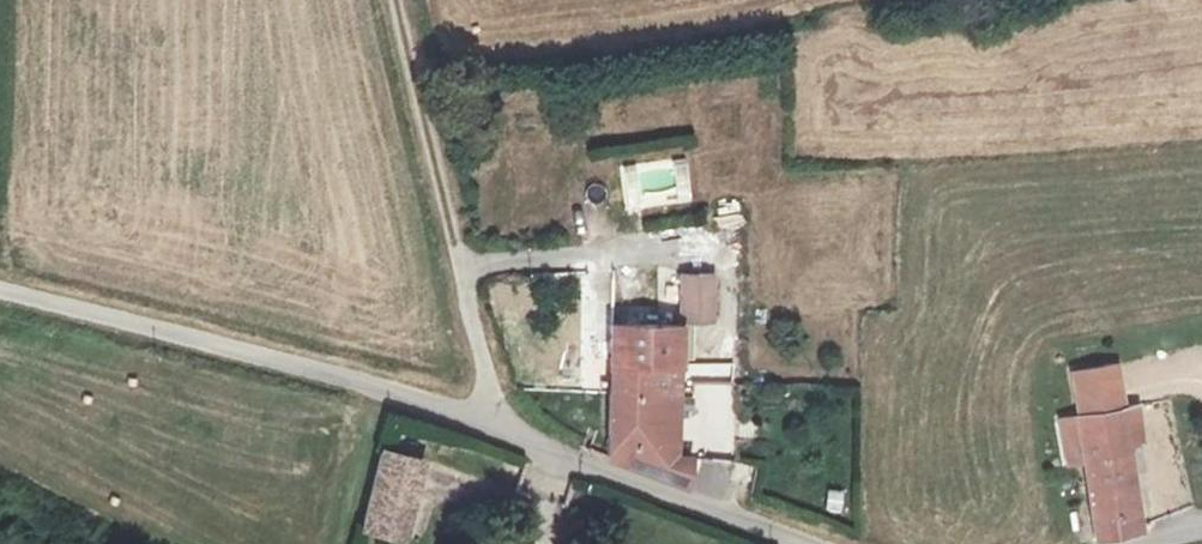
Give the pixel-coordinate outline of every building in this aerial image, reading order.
[(680,196),(672,152),(617,162),(624,205),(680,196)] [(675,268),(677,320),(709,320),(708,268),(675,268)] [(584,322),(584,361),(675,362),(677,320),(584,322)] [(1074,449),(1083,530),(1129,523),(1121,446),(1119,421),(1128,420),(1126,398),(1113,400),(1107,357),(1067,361),(1073,405),(1070,405),(1074,449)] [(653,408),(667,408),(675,408),(675,362),(584,361),(497,361),(503,375),(530,409),(549,425),(573,435),(591,444),(691,482),(693,449),(666,441),(651,440),(653,408)] [(1074,449),(1070,405),(1055,407),(1059,451),(1074,449)] [(666,441),(667,408),(653,408),(651,440),(666,441)] [(1128,420),(1119,421),(1121,446),(1131,445),(1128,420)] [(384,535),(393,460),(352,454),(341,526),(384,535)] [(827,488),(827,511),(844,511),(844,488),(827,488)]
